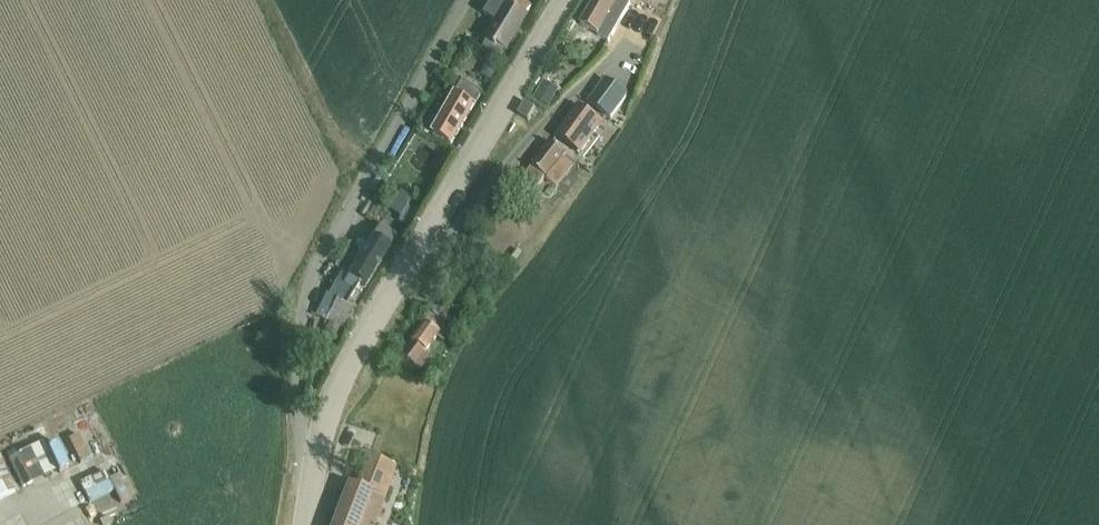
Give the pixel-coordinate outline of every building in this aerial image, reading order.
[(482,48),(500,58),(503,51),(504,51),(527,13),(526,13),(530,6),(520,0),(510,0),(509,3),(504,0),(494,0),(485,15),(495,22),(485,39),(486,40),(482,48)] [(580,24),(598,35),(597,36),(609,43),(631,4),(624,0),(594,0),(580,24)] [(605,81),(588,104),(611,121),(628,97),(605,81)] [(433,133),(451,144),(481,93),(463,82),(433,133)] [(517,115),(527,121),(534,109),(524,102),(517,115)] [(578,106),(556,137),(580,154),(602,124),(578,106)] [(566,156),(565,155),(551,144),(524,177),(537,187),(544,178),(555,187),(572,166),(563,159),(566,156)] [(406,190),(396,208),(410,215),(420,198),(406,190)] [(365,287),(395,236),(379,226),(370,240),(356,231),(335,268),(349,276),(344,285),(338,283),(326,304),(322,302),(316,315),(346,330),(356,310),(346,305),(359,284),(365,287)] [(443,340),(449,333),(428,317),(399,355),(423,372),(430,363),(421,356),(437,335),(443,340)] [(83,428),(71,432),(81,457),(93,453),(83,428)] [(20,491),(2,454),(0,455),(0,501),(20,491)] [(395,469),(367,459),(356,488),(348,485),(333,524),(374,524),(395,469)] [(86,487),(91,498),(114,487),(108,476),(86,487)]
